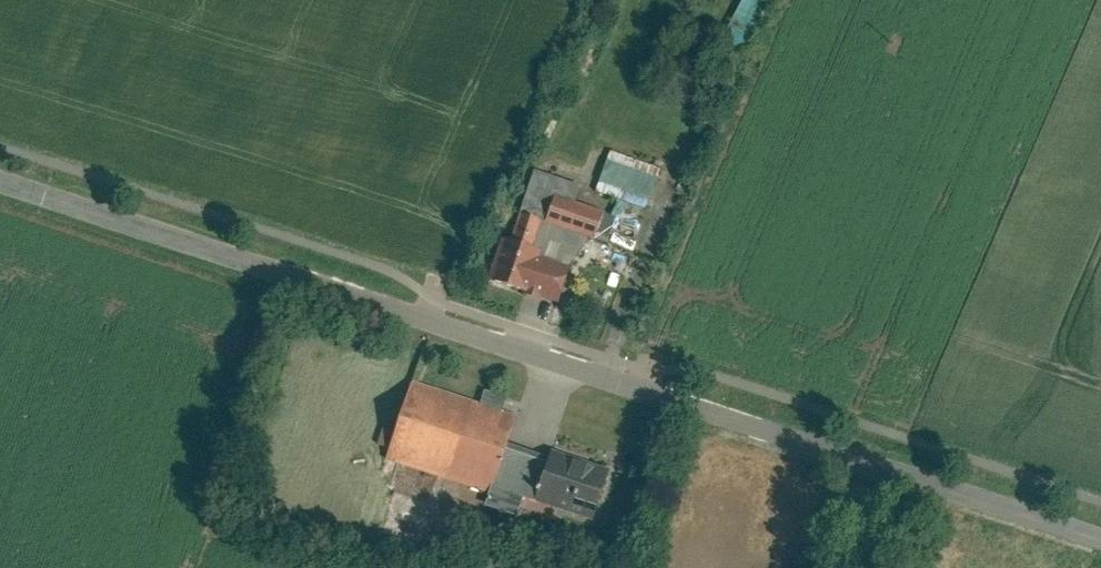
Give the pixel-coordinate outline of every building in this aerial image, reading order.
[(724,39),(746,51),(772,0),(744,0),(724,39)] [(664,166),(616,151),(604,191),(652,206),(664,166)] [(609,210),(562,196),(554,224),(601,238),(609,210)] [(545,219),(526,213),(517,241),(536,247),(545,219)] [(517,241),(509,239),(496,282),(568,304),(579,269),(544,258),(546,250),(536,247),(517,241)] [(516,413),(418,380),(391,459),(490,492),(492,485),(508,439),(516,413)] [(554,454),(508,439),(492,485),(500,488),(494,506),(525,516),(531,498),(539,501),(554,454)] [(554,454),(539,501),(601,522),(617,475),(554,454)]
